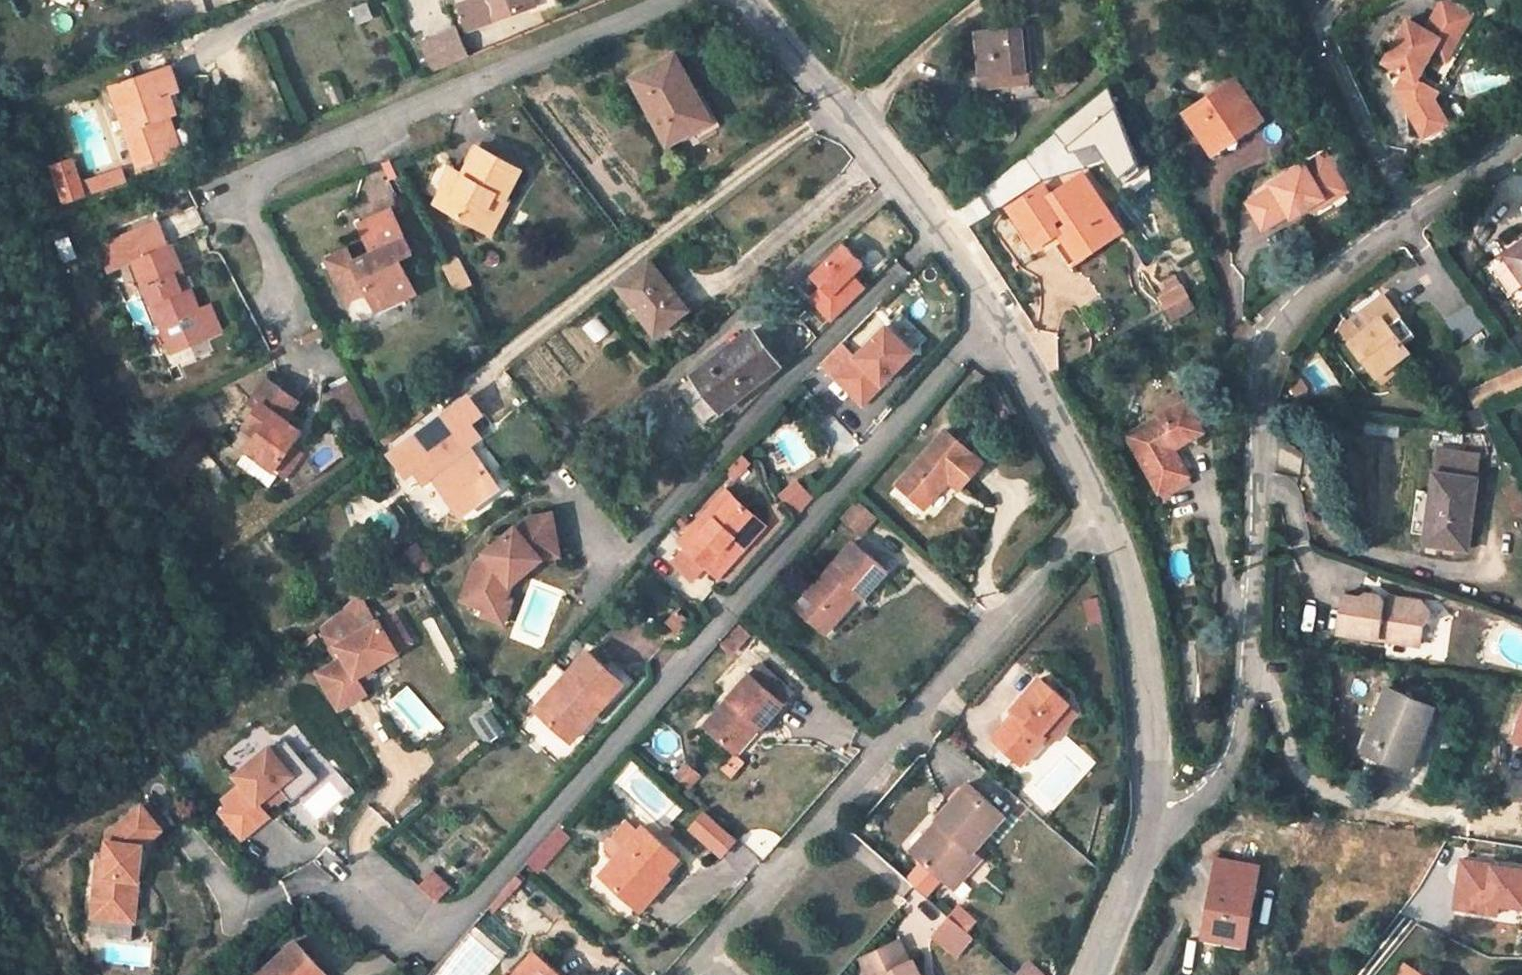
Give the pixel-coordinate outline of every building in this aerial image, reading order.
[(424,9),(424,0),(409,0),(410,10),(424,9)] [(460,3),(468,24),(469,27),(527,6),(525,0),(467,0),(460,3)] [(1383,58),(1415,76),(1432,48),(1437,51),(1444,38),(1452,43),(1470,12),(1450,0),(1440,0),(1426,25),(1408,15),(1383,58)] [(1511,2),(1510,0),(1492,0),(1499,10),(1511,2)] [(371,2),(352,7),(357,23),(375,18),(371,2)] [(1026,25),(976,30),(980,77),(1030,71),(1026,25)] [(457,27),(423,39),(436,70),(469,57),(457,27)] [(1444,38),(1437,51),(1445,56),(1452,43),(1444,38)] [(676,53),(633,76),(669,142),(689,132),(712,120),(676,53)] [(171,67),(113,87),(140,163),(181,149),(170,115),(163,96),(172,92),(179,90),(171,67)] [(1066,70),(1047,82),(1059,97),(1077,83),(1066,70)] [(1030,71),(980,77),(980,88),(1031,83),(1030,71)] [(1202,84),(1179,74),(1172,89),(1180,93),(1181,91),(1195,98),(1202,84)] [(1232,85),(1190,113),(1193,117),(1194,119),(1195,121),(1197,123),(1198,125),(1199,127),(1201,130),(1204,133),(1212,146),(1254,118),(1232,85)] [(1136,165),(1106,90),(1054,133),(1068,153),(1094,146),(1119,179),(1136,165)] [(172,92),(163,96),(170,115),(179,111),(172,92)] [(1260,126),(1254,118),(1212,146),(1218,154),(1260,126)] [(718,131),(712,120),(689,132),(695,143),(718,131)] [(1204,133),(1197,137),(1212,159),(1218,154),(1212,146),(1204,133)] [(464,173),(455,168),(436,203),(478,225),(496,191),(506,196),(521,169),(479,147),(464,173)] [(1309,206),(1343,186),(1325,154),(1307,164),(1307,163),(1273,183),(1275,185),(1248,202),(1264,228),(1289,212),(1291,216),(1309,206)] [(366,201),(352,205),(357,219),(399,205),(391,181),(400,178),(394,159),(380,164),(383,172),(359,180),(366,201)] [(73,161),(54,168),(65,200),(84,193),(80,183),(73,161)] [(127,178),(122,168),(80,183),(84,193),(127,178)] [(1043,187),(1008,210),(1035,249),(1059,234),(1052,223),(1062,216),(1070,227),(1075,235),(1065,242),(1078,260),(1120,231),(1082,176),(1050,197),(1043,187)] [(1309,206),(1314,213),(1348,193),(1343,186),(1309,206)] [(506,196),(496,191),(478,225),(491,231),(509,198),(506,196)] [(349,248),(327,258),(347,301),(369,290),(379,310),(415,292),(399,258),(413,251),(393,209),(359,224),(372,252),(354,259),(349,248)] [(1062,216),(1052,223),(1059,234),(1070,227),(1062,216)] [(121,268),(136,261),(163,325),(199,310),(190,289),(189,287),(181,290),(177,280),(185,277),(171,246),(166,248),(156,223),(110,243),(121,268)] [(1070,227),(1059,234),(1065,242),(1075,235),(1070,227)] [(810,295),(832,317),(865,284),(852,270),(862,260),(844,241),(812,273),(822,283),(810,295)] [(1489,264),(1521,313),(1521,241),(1489,264)] [(121,268),(110,243),(93,250),(104,275),(121,268)] [(460,257),(446,263),(460,290),(473,284),(460,257)] [(651,259),(619,283),(657,333),(682,313),(671,298),(677,293),(651,259)] [(1174,275),(1162,282),(1169,294),(1181,287),(1174,275)] [(190,276),(185,278),(189,287),(190,289),(194,287),(190,276)] [(185,277),(177,280),(181,290),(189,287),(185,278),(185,277)] [(1169,294),(1160,299),(1167,311),(1177,305),(1188,299),(1181,287),(1169,294)] [(677,293),(671,298),(682,313),(688,308),(677,293)] [(1360,312),(1370,325),(1350,342),(1377,376),(1409,351),(1401,340),(1412,331),(1383,294),(1360,312)] [(371,297),(352,303),(357,319),(376,312),(371,297)] [(1188,299),(1177,305),(1183,315),(1193,309),(1188,299)] [(211,305),(199,310),(163,325),(175,353),(223,332),(211,305)] [(1177,305),(1167,311),(1172,320),(1183,315),(1177,305)] [(581,327),(593,345),(610,334),(598,316),(581,327)] [(834,376),(861,403),(911,350),(884,324),(834,376)] [(781,363),(753,327),(694,373),(721,409),(781,363)] [(167,356),(171,368),(196,360),(192,348),(167,356)] [(1412,356),(1409,351),(1377,376),(1381,381),(1412,356)] [(452,370),(448,363),(440,368),(445,376),(452,370)] [(694,373),(679,386),(706,420),(721,409),(694,373)] [(249,403),(257,409),(248,422),(260,431),(246,451),(274,469),(275,468),(292,444),(302,430),(297,427),(285,419),(290,412),(298,400),(267,378),(249,403)] [(357,441),(377,433),(354,380),(334,388),(357,441)] [(1185,402),(1178,390),(1155,404),(1161,416),(1185,402)] [(468,397),(445,414),(392,454),(404,470),(411,466),(421,458),(433,474),(462,512),(497,485),(467,445),(456,429),(468,421),(479,412),(468,397)] [(1161,416),(1126,436),(1158,493),(1188,476),(1171,448),(1177,444),(1178,446),(1202,432),(1185,402),(1161,416)] [(555,415),(546,405),(539,410),(548,420),(555,415)] [(302,421),(290,412),(285,419),(297,427),(302,421)] [(456,429),(467,445),(479,435),(468,421),(456,429)] [(982,460),(946,429),(900,483),(925,505),(949,478),(959,487),(982,460)] [(305,453),(292,444),(275,468),(288,477),(305,453)] [(751,461),(742,452),(725,470),(735,478),(751,461)] [(1475,458),(1449,455),(1447,468),(1473,471),(1475,458)] [(421,458),(411,466),(424,482),(433,474),(421,458)] [(1477,479),(1434,472),(1424,541),(1466,548),(1477,479)] [(804,485),(799,479),(781,495),(786,501),(804,485)] [(1516,514),(1521,512),(1521,480),(1507,485),(1516,514)] [(814,495),(804,485),(786,501),(797,514),(814,495)] [(731,493),(727,489),(706,512),(712,516),(731,493)] [(712,516),(706,512),(680,542),(685,547),(672,562),(692,581),(705,567),(712,572),(725,559),(718,553),(733,535),(747,547),(767,524),(731,493),(712,516)] [(858,499),(844,514),(863,531),(876,515),(858,499)] [(538,553),(559,549),(552,512),(528,517),(517,526),(497,544),(501,548),(490,557),(487,554),(477,561),(463,601),(486,608),(493,612),(503,583),(507,579),(511,584),(529,569),(525,565),(538,553)] [(844,514),(841,518),(860,534),(863,531),(844,514)] [(747,547),(733,535),(718,553),(725,559),(731,565),(747,547)] [(887,570),(854,541),(796,606),(822,628),(836,613),(855,591),(861,596),(864,598),(887,570)] [(487,554),(490,557),(501,548),(497,544),(486,553),(487,554)] [(525,565),(529,569),(542,557),(560,554),(559,549),(538,553),(525,565)] [(425,553),(416,560),(424,569),(432,562),(425,553)] [(731,565),(725,559),(712,572),(718,578),(731,565)] [(503,583),(493,612),(486,608),(483,615),(504,623),(506,616),(512,600),(506,597),(511,584),(507,579),(503,583)] [(861,596),(855,591),(836,613),(842,618),(861,596)] [(335,658),(342,654),(336,644),(376,621),(360,592),(317,627),(335,658)] [(1365,592),(1361,596),(1343,593),(1337,633),(1419,647),(1422,626),(1429,619),(1432,621),(1437,617),(1425,605),(1383,599),(1380,594),(1365,592)] [(1101,598),(1084,601),(1087,623),(1105,620),(1101,598)] [(1191,599),(1181,601),(1183,610),(1193,607),(1191,599)] [(343,657),(316,672),(338,709),(365,693),(359,681),(356,676),(371,667),(397,652),(396,650),(411,641),(394,613),(379,622),(378,619),(376,621),(336,644),(342,654),(343,657)] [(685,621),(675,613),(666,623),(676,631),(685,621)] [(749,634),(739,625),(722,643),(733,652),(749,634)] [(604,669),(587,653),(537,711),(571,742),(601,706),(621,683),(604,669)] [(612,660),(604,669),(621,683),(627,688),(634,680),(612,660)] [(794,692),(760,662),(705,724),(731,746),(754,721),(760,726),(762,727),(794,692)] [(356,676),(359,681),(374,673),(371,667),(356,676)] [(1013,708),(1016,712),(994,738),(1022,763),(1045,737),(1042,734),(1070,702),(1042,675),(1013,708)] [(627,688),(621,683),(601,706),(607,710),(627,688)] [(1433,705),(1388,687),(1363,748),(1408,767),(1433,705)] [(1078,709),(1070,702),(1042,734),(1045,737),(1051,741),(1078,709)] [(479,721),(493,739),(506,731),(492,712),(479,721)] [(1512,742),(1521,746),(1521,713),(1512,742)] [(760,726),(754,721),(731,746),(737,752),(760,726)] [(241,785),(225,798),(230,803),(226,807),(219,813),(241,840),(269,816),(264,810),(285,792),(292,800),(318,778),(287,740),(274,751),(270,746),(234,776),(241,785)] [(736,753),(721,769),(733,779),(747,763),(736,753)] [(683,762),(675,777),(696,788),(704,773),(683,762)] [(938,818),(943,823),(973,850),(1004,815),(968,784),(938,818)] [(230,803),(225,798),(221,802),(226,807),(230,803)] [(93,903),(136,908),(142,845),(161,830),(141,806),(108,835),(106,850),(112,850),(111,858),(98,856),(93,903)] [(690,829),(725,860),(742,840),(708,809),(690,829)] [(943,823),(938,818),(911,849),(916,854),(943,823)] [(973,850),(943,823),(916,854),(947,880),(973,850)] [(570,838),(558,827),(526,864),(540,873),(570,838)] [(679,858),(642,827),(601,876),(634,904),(655,880),(661,886),(669,876),(666,872),(679,858)] [(1311,829),(1304,827),(1301,839),(1309,841),(1311,829)] [(1453,837),(1451,849),(1473,852),(1474,839),(1453,837)] [(981,857),(973,850),(947,880),(954,887),(981,857)] [(1245,863),(1216,858),(1203,935),(1246,943),(1256,881),(1243,879),(1245,863)] [(1457,858),(1450,912),(1493,918),(1494,906),(1521,909),(1521,867),(1457,858)] [(1259,864),(1245,863),(1243,879),(1256,881),(1259,864)] [(434,872),(420,887),(431,896),(438,900),(439,900),(445,883),(434,872)] [(534,887),(526,880),(518,889),(529,895),(534,887)] [(661,886),(655,880),(634,904),(641,909),(661,886)] [(136,908),(93,903),(92,918),(135,923),(136,908)] [(949,916),(954,920),(965,930),(974,920),(958,906),(949,916)] [(959,961),(977,940),(965,930),(954,920),(936,941),(959,961)] [(297,942),(262,974),(324,974),(326,974),(297,942)] [(859,960),(866,974),(880,974),(906,962),(897,942),(859,960)] [(535,953),(516,974),(559,974),(535,953)] [(912,959),(906,962),(880,974),(920,974),(912,959)] [(1404,962),(1397,974),(1425,974),(1404,962)] [(1028,964),(1018,974),(1037,974),(1039,973),(1028,964)]
